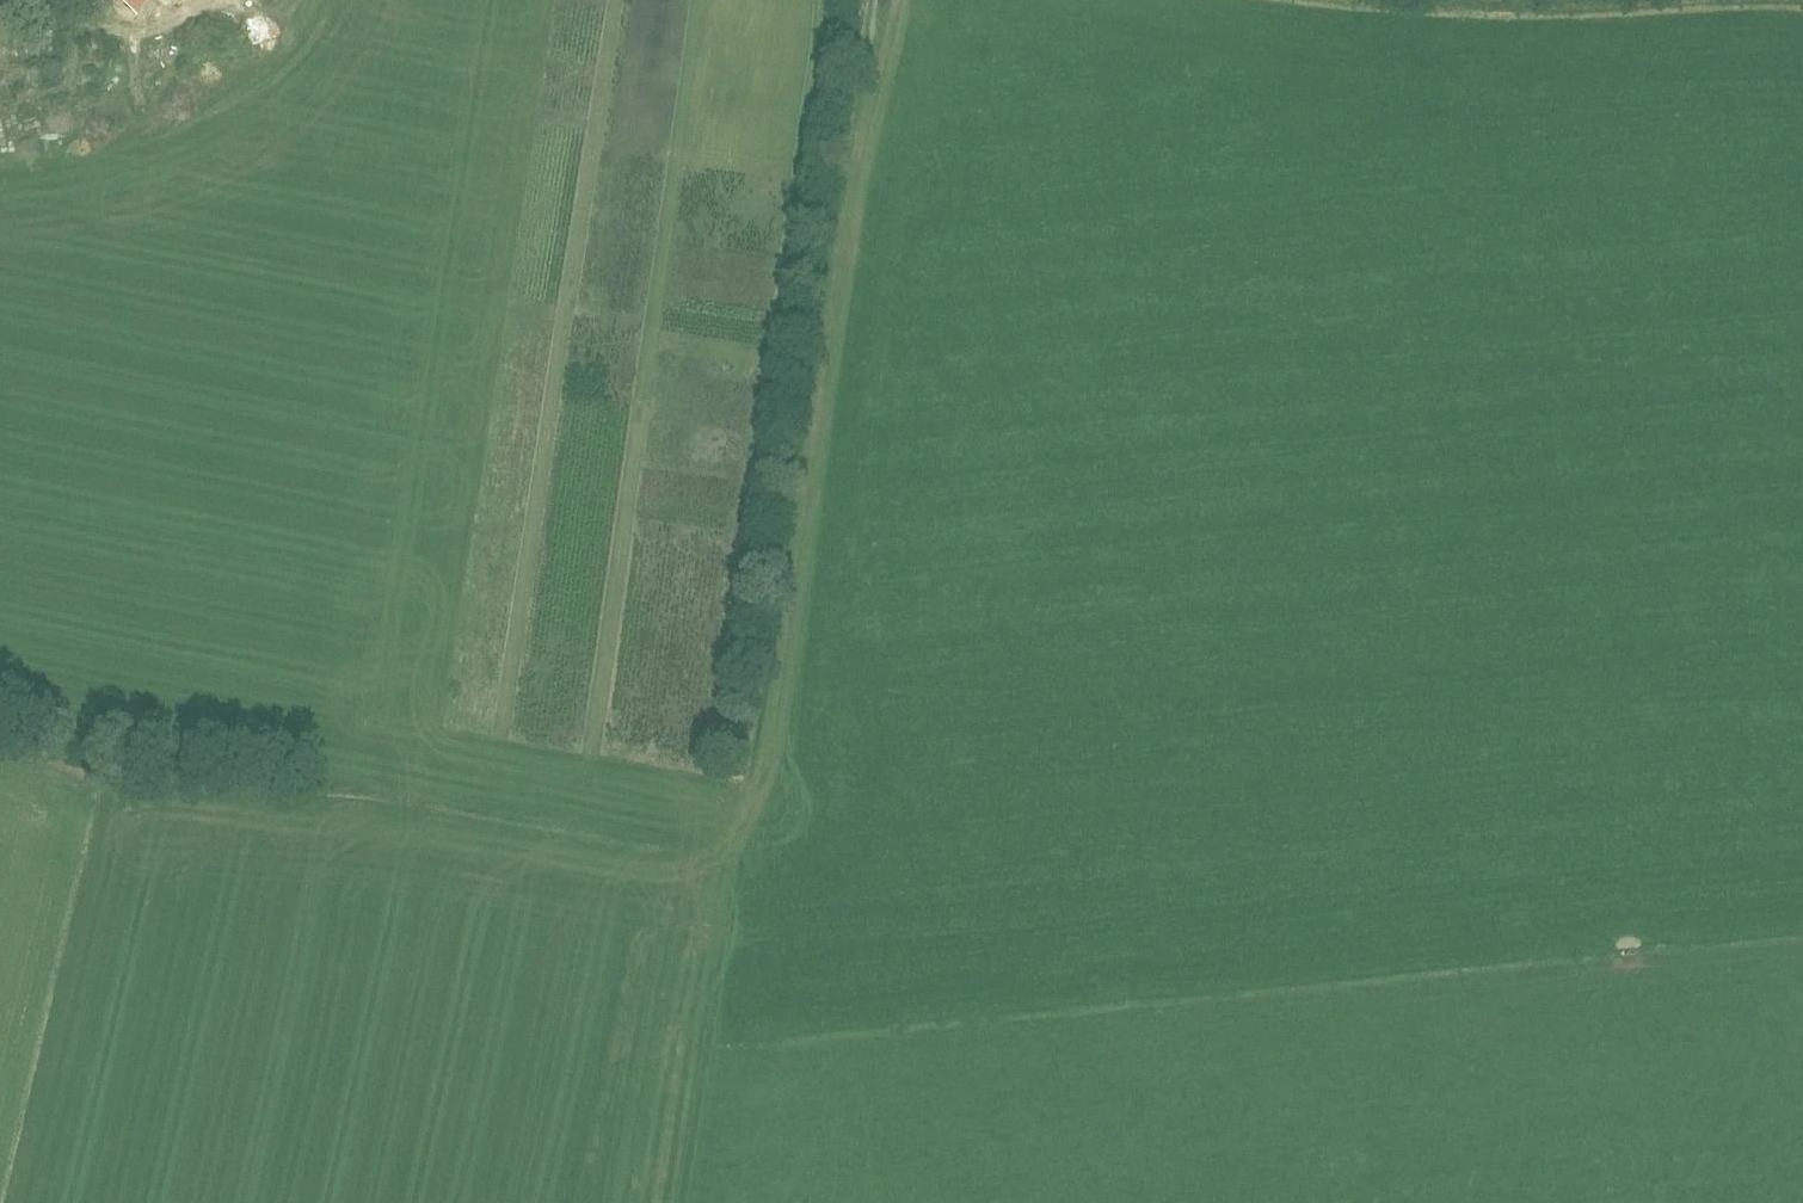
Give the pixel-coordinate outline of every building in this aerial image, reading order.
[(136,15),(145,0),(112,0),(136,15)]
